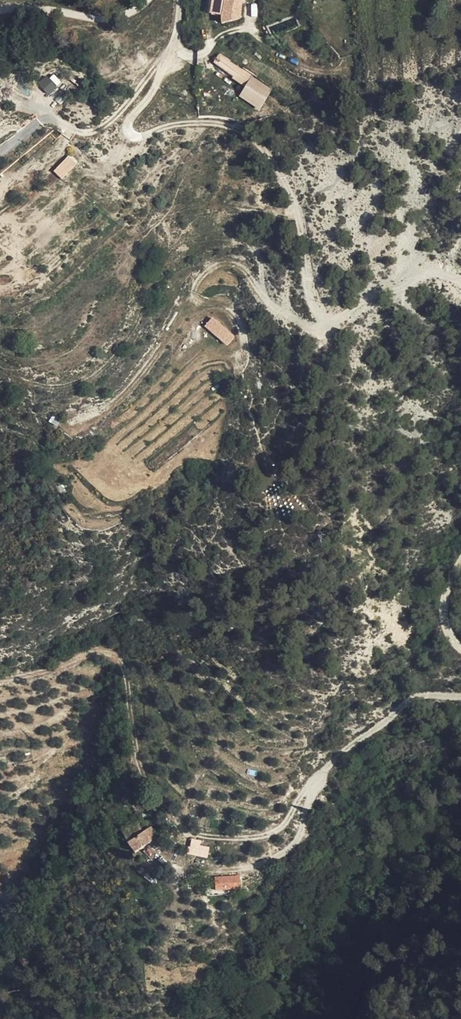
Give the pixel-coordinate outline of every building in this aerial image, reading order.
[(207,5),(216,9),(215,18),(233,20),(233,11),(238,0),(208,0),(207,5)] [(233,72),(238,65),(229,58),(230,57),(219,49),(213,59),(233,72)] [(257,103),(269,84),(251,72),(252,71),(243,65),(238,73),(248,79),(240,92),(257,103)] [(38,84),(48,95),(61,82),(51,72),(38,84)] [(53,171),(62,179),(78,163),(69,154),(53,171)] [(226,346),(235,337),(213,316),(204,325),(226,346)] [(135,815),(117,825),(123,837),(141,828),(135,815)] [(145,828),(151,839),(153,837),(149,826),(145,828)] [(129,849),(151,839),(145,828),(144,827),(141,828),(123,837),(129,849)] [(212,853),(194,848),(192,854),(202,857),(201,860),(210,862),(212,853)] [(238,877),(214,876),(213,889),(221,889),(221,887),(238,888),(238,877)]
